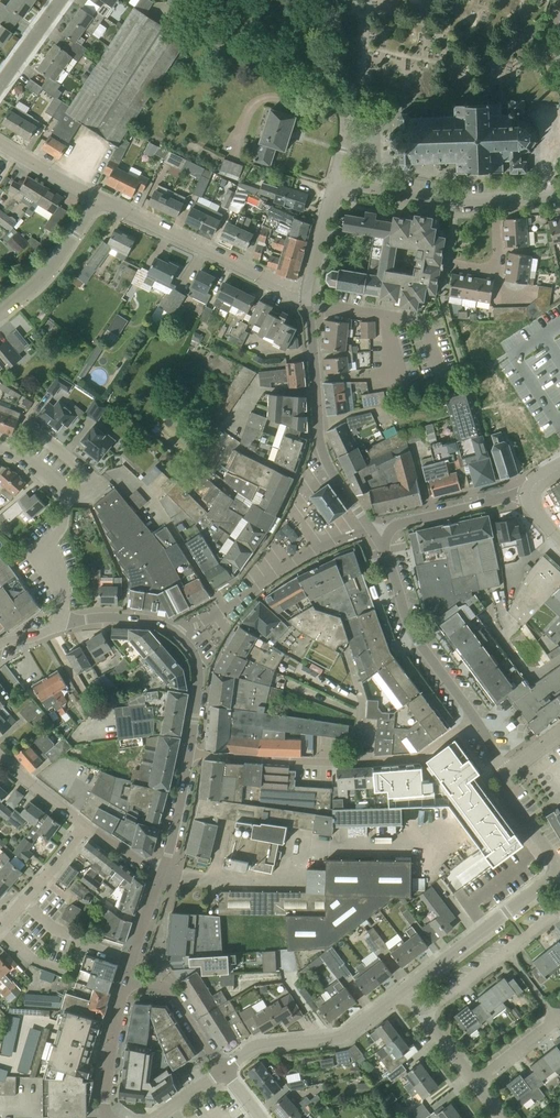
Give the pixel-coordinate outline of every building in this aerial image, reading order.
[(14,23),(19,17),(20,18),(30,5),(23,0),(10,0),(6,6),(0,2),(0,13),(1,14),(0,15),(13,24),(14,23)] [(105,16),(116,0),(93,0),(100,4),(96,10),(105,16)] [(150,0),(139,0),(138,1),(149,8),(153,2),(150,0)] [(149,8),(138,1),(134,7),(146,14),(149,8)] [(81,122),(117,146),(122,138),(186,41),(146,14),(134,7),(66,112),(81,122)] [(73,20),(84,29),(92,34),(105,16),(96,10),(92,15),(81,8),(73,20)] [(0,16),(0,46),(10,33),(8,31),(13,24),(0,15),(0,16)] [(82,55),(87,48),(81,45),(85,39),(80,35),(84,29),(73,20),(64,33),(75,41),(71,47),(82,55)] [(47,57),(64,69),(69,62),(72,57),(78,61),(82,55),(71,47),(67,52),(56,44),(47,57)] [(56,80),(60,75),(64,69),(47,57),(38,69),(49,77),(42,87),(42,88),(43,89),(54,97),(55,97),(58,99),(58,98),(62,92),(58,89),(61,84),(56,80)] [(25,86),(34,92),(38,95),(43,89),(42,88),(42,87),(31,79),(25,86)] [(53,116),(62,101),(58,98),(58,99),(55,97),(54,97),(46,111),(53,116)] [(510,173),(527,173),(526,161),(521,161),(521,154),(530,151),(531,152),(532,151),(530,150),(536,142),(538,142),(538,141),(536,141),(536,132),(537,131),(537,130),(535,130),(530,123),(531,123),(530,122),(529,123),(520,119),(519,113),(525,112),(525,100),(508,101),(508,104),(501,103),(501,102),(500,102),(500,103),(490,104),(490,101),(486,102),(467,102),(466,102),(466,105),(457,105),(456,103),(455,103),(455,105),(453,105),(453,107),(455,107),(456,116),(446,116),(446,114),(445,114),(445,116),(434,117),(434,114),(432,114),(432,117),(429,117),(411,117),(410,117),(408,114),(407,113),(403,113),(402,114),(400,118),(399,119),(400,129),(399,129),(399,132),(393,132),(393,150),(399,150),(400,164),(404,167),(405,168),(409,168),(410,167),(413,163),(434,163),(434,164),(437,164),(437,168),(445,168),(445,164),(447,164),(447,162),(457,162),(457,173),(469,172),(469,175),(492,174),(492,172),(505,171),(505,170),(510,170),(510,173)] [(49,138),(43,147),(59,158),(81,122),(66,112),(70,106),(68,105),(62,101),(53,116),(52,116),(59,121),(49,138)] [(27,113),(23,111),(14,106),(11,111),(10,110),(3,123),(16,131),(27,113)] [(296,117),(286,113),(271,108),(255,160),(260,162),(270,165),(276,147),(285,150),(296,117)] [(39,121),(27,113),(16,131),(29,139),(28,139),(29,139),(37,126),(36,126),(39,121)] [(119,189),(128,173),(117,168),(130,142),(122,138),(117,146),(104,172),(110,175),(106,183),(119,189)] [(156,154),(165,159),(169,151),(160,146),(156,154)] [(182,171),(187,159),(169,151),(165,159),(163,162),(182,171)] [(225,158),(219,173),(227,176),(229,173),(239,177),(244,165),(225,158)] [(200,179),(202,175),(201,175),(204,168),(205,169),(205,168),(187,159),(182,171),(200,179)] [(213,172),(205,168),(205,169),(204,168),(201,175),(202,175),(200,179),(194,193),(202,197),(213,172)] [(119,189),(133,196),(136,189),(143,192),(148,182),(149,179),(140,174),(138,179),(128,173),(119,189)] [(12,180),(7,190),(16,195),(18,192),(23,195),(20,201),(25,204),(29,206),(32,200),(35,202),(44,187),(44,186),(44,187),(26,176),(22,183),(21,185),(12,180)] [(274,201),(293,207),(303,210),(306,203),(305,203),(307,194),(297,191),(279,185),(278,189),(262,183),(259,193),(275,198),(274,201)] [(163,210),(169,197),(172,191),(165,188),(158,185),(149,204),(163,210)] [(29,206),(24,212),(30,216),(33,211),(48,220),(44,227),(46,229),(42,236),(48,239),(52,233),(68,212),(57,205),(62,198),(44,187),(35,202),(32,200),(29,206)] [(230,209),(230,208),(228,208),(236,192),(229,189),(221,205),(230,209)] [(169,197),(163,210),(177,216),(176,216),(177,217),(183,204),(182,204),(185,197),(179,194),(172,191),(169,197)] [(209,208),(195,201),(190,211),(186,221),(200,227),(209,208)] [(263,224),(287,235),(307,241),(312,224),(311,224),(294,217),(294,215),(271,205),(264,201),(260,212),(267,215),(263,224)] [(200,227),(214,233),(213,234),(214,234),(219,224),(223,214),(209,208),(200,227)] [(4,227),(9,231),(15,223),(15,219),(11,216),(8,217),(0,211),(0,224),(4,227)] [(396,245),(390,244),(394,222),(376,219),(377,213),(366,211),(365,217),(346,214),(345,217),(343,217),(340,218),(339,224),(342,226),(344,226),(343,230),(374,235),(371,252),(378,253),(395,256),(396,245)] [(246,216),(240,213),(235,226),(228,223),(226,227),(221,237),(234,243),(246,216)] [(381,295),(381,297),(401,301),(401,306),(418,309),(419,299),(424,300),(425,292),(436,294),(440,268),(439,268),(440,263),(441,263),(445,237),(435,236),(436,228),(431,227),(433,217),(416,215),(415,219),(395,216),(394,222),(390,244),(396,245),(418,249),(414,274),(392,270),(386,269),(381,295)] [(234,243),(246,249),(251,239),(253,234),(246,231),(252,219),(246,216),(234,243)] [(503,233),(527,232),(527,224),(532,224),(531,217),(526,218),(505,219),(505,226),(503,226),(503,233)] [(556,218),(556,220),(549,222),(549,223),(550,230),(553,240),(554,243),(559,242),(559,217),(556,218)] [(260,234),(265,235),(267,236),(269,229),(262,227),(260,234)] [(77,277),(86,283),(96,269),(109,252),(124,260),(127,254),(135,238),(116,229),(108,244),(103,242),(77,277)] [(27,244),(16,232),(6,242),(18,253),(27,244)] [(503,233),(504,240),(506,240),(506,247),(528,246),(527,232),(503,233)] [(265,242),(267,236),(265,235),(260,234),(259,240),(265,242)] [(274,242),(305,251),(307,241),(287,235),(286,240),(275,237),(274,242)] [(282,255),(302,260),(305,251),(274,242),(273,247),(283,250),(282,254),(282,255)] [(256,251),(261,252),(262,253),(264,246),(258,244),(256,251)] [(260,259),(262,253),(261,252),(256,251),(254,257),(260,259)] [(327,279),(326,279),(326,280),(327,280),(330,284),(330,285),(330,286),(331,285),(337,286),(336,288),(337,289),(338,288),(357,291),(356,293),(362,294),(363,292),(381,295),(386,269),(392,270),(394,260),(395,256),(378,253),(371,252),(370,256),(368,273),(340,268),(339,270),(333,270),(333,269),(332,269),(333,270),(328,273),(327,272),(327,273),(328,274),(327,279)] [(506,266),(530,270),(532,256),(510,252),(509,259),(507,259),(506,266)] [(269,261),(299,269),(302,260),(282,255),(282,254),(281,259),(270,256),(269,261)] [(180,291),(175,288),(176,286),(170,283),(178,267),(169,262),(168,264),(156,258),(151,267),(150,270),(142,267),(141,270),(139,269),(132,283),(150,291),(152,286),(167,293),(147,324),(156,330),(161,323),(180,291)] [(297,279),(299,269),(269,261),(268,265),(278,268),(276,274),(297,279)] [(128,266),(116,291),(125,295),(137,271),(128,266)] [(506,266),(505,273),(507,274),(506,280),(533,285),(534,278),(528,277),(530,270),(506,266)] [(195,280),(189,295),(207,304),(211,295),(207,293),(211,284),(212,285),(213,282),(212,282),(214,277),(200,271),(195,280)] [(463,298),(467,274),(460,273),(459,275),(452,274),(449,295),(451,296),(451,300),(452,303),(460,304),(461,297),(463,298)] [(474,275),(467,274),(463,298),(476,300),(480,278),(474,277),(474,275)] [(487,279),(480,278),(476,300),(490,302),(495,278),(487,277),(487,279)] [(232,304),(239,290),(224,282),(219,292),(213,305),(220,309),(228,313),(232,304)] [(539,285),(538,292),(551,294),(552,287),(539,285)] [(254,297),(239,290),(232,304),(240,307),(236,316),(243,320),(250,307),(254,297)] [(161,323),(168,328),(176,316),(173,315),(186,295),(180,291),(161,323)] [(551,294),(538,292),(537,298),(549,306),(551,294)] [(537,298),(532,302),(540,313),(549,306),(537,298)] [(273,344),(276,345),(286,350),(287,347),(290,348),(298,348),(297,338),(293,336),(297,328),(284,322),(288,314),(282,311),(279,317),(269,313),(273,306),(260,300),(255,310),(249,322),(261,328),(258,334),(274,342),(273,344)] [(532,302),(527,306),(532,319),(540,313),(532,302)] [(38,316),(42,319),(50,309),(46,306),(38,316)] [(207,306),(200,319),(208,323),(214,309),(207,306)] [(520,306),(521,320),(532,319),(527,306),(520,306)] [(107,329),(97,344),(109,351),(118,336),(128,321),(117,313),(107,329)] [(347,336),(348,329),(351,329),(352,319),(346,318),(345,322),(325,320),(324,326),(326,326),(325,334),(347,336)] [(228,341),(236,345),(241,332),(244,333),(245,330),(248,324),(241,321),(237,329),(234,328),(231,334),(232,334),(228,341)] [(375,331),(375,321),(361,321),(361,331),(375,331)] [(244,333),(241,332),(236,345),(241,347),(248,332),(245,330),(244,333)] [(352,350),(352,352),(357,351),(356,346),(352,346),(352,344),(346,344),(347,336),(325,334),(324,342),(323,341),(322,348),(336,349),(352,350)] [(14,348),(7,340),(0,346),(0,370),(9,362),(12,366),(22,357),(14,348)] [(336,349),(337,357),(324,359),(324,365),(326,365),(327,373),(349,370),(348,362),(354,362),(352,352),(352,350),(336,349)] [(259,372),(260,378),(305,373),(304,361),(287,363),(287,368),(259,372)] [(243,366),(239,372),(251,380),(256,373),(243,366)] [(235,378),(247,386),(251,380),(239,372),(235,378)] [(260,378),(260,386),(272,387),(271,382),(277,381),(277,383),(288,381),(289,387),(296,386),(307,385),(305,373),(260,378)] [(74,384),(59,375),(48,391),(54,396),(61,386),(69,392),(74,384)] [(235,378),(231,384),(243,392),(247,386),(235,378)] [(344,382),(324,382),(328,415),(347,413),(344,382)] [(516,436),(542,423),(523,382),(508,389),(520,415),(508,420),(516,436)] [(227,390),(239,398),(243,392),(231,384),(227,390)] [(8,386),(5,391),(12,395),(15,391),(8,386)] [(464,464),(470,463),(475,486),(495,480),(489,458),(468,387),(444,395),(447,405),(457,440),(464,464)] [(223,396),(235,404),(239,398),(227,390),(223,396)] [(12,395),(19,399),(21,395),(15,391),(12,395)] [(376,392),(379,405),(386,404),(384,391),(376,392)] [(376,392),(369,393),(371,406),(379,405),(376,392)] [(369,393),(361,395),(364,408),(371,406),(369,393)] [(269,407),(307,413),(307,410),(308,410),(307,396),(270,394),(269,407)] [(223,396),(219,401),(231,410),(235,404),(223,396)] [(21,404),(27,409),(32,401),(26,397),(21,404)] [(417,411),(428,409),(442,406),(440,398),(427,400),(427,399),(415,402),(417,411)] [(98,421),(108,407),(96,399),(86,413),(98,421)] [(41,411),(37,416),(44,422),(46,419),(51,423),(59,430),(64,423),(68,426),(75,418),(77,416),(77,415),(71,410),(59,400),(54,406),(49,402),(41,411)] [(219,401),(215,407),(227,416),(231,410),(219,401)] [(10,408),(0,404),(0,428),(1,429),(10,408)] [(210,413),(222,422),(227,416),(215,407),(210,413)] [(292,426),(302,430),(306,431),(308,431),(308,416),(306,416),(307,413),(269,407),(268,417),(281,422),(288,425),(292,426)] [(1,429),(5,430),(4,431),(12,434),(21,413),(10,408),(1,429)] [(302,430),(292,426),(288,425),(281,422),(276,436),(263,431),(268,418),(251,412),(245,429),(240,442),(252,450),(283,465),(293,470),(296,471),(297,469),(306,441),(307,441),(307,439),(299,437),(302,430)] [(328,430),(327,431),(337,453),(339,456),(359,447),(356,441),(351,431),(375,420),(371,412),(347,418),(348,421),(346,422),(336,426),(328,430)] [(218,427),(222,422),(210,413),(206,419),(218,427)] [(461,489),(456,471),(452,472),(450,462),(455,461),(456,466),(464,464),(457,440),(443,444),(442,441),(438,442),(433,423),(426,426),(433,457),(421,460),(427,480),(429,479),(434,496),(435,496),(460,489),(460,490),(461,490),(461,489)] [(98,462),(115,440),(106,433),(105,434),(94,425),(88,432),(81,441),(87,446),(84,450),(98,462)] [(418,427),(405,430),(408,444),(421,440),(421,437),(418,427)] [(359,447),(339,456),(348,476),(368,466),(366,463),(375,459),(408,444),(405,430),(398,434),(386,439),(366,448),(364,444),(359,447)] [(518,473),(519,473),(518,471),(515,464),(510,444),(505,441),(502,431),(492,435),(494,443),(492,450),(501,479),(502,478),(518,473)] [(367,481),(366,482),(369,490),(370,491),(375,514),(406,507),(422,503),(421,498),(420,492),(408,444),(375,459),(376,463),(378,470),(371,473),(373,477),(367,481)] [(226,467),(229,468),(286,496),(294,478),(235,449),(226,467)] [(368,466),(348,476),(356,493),(357,495),(359,494),(370,491),(369,490),(366,482),(367,481),(364,476),(371,473),(378,470),(376,463),(375,459),(366,463),(368,466)] [(455,466),(456,471),(461,489),(475,486),(470,463),(464,464),(456,466),(455,466)] [(5,487),(16,476),(13,474),(14,473),(7,467),(0,465),(0,482),(5,487)] [(148,481),(159,471),(154,467),(144,477),(148,481)] [(242,494),(251,500),(276,515),(286,496),(229,468),(223,479),(235,489),(242,494)] [(187,491),(207,512),(206,513),(209,516),(208,517),(219,527),(254,551),(268,531),(229,508),(234,500),(232,498),(220,489),(221,488),(199,472),(189,485),(191,487),(187,491)] [(5,487),(1,492),(10,501),(26,483),(19,477),(18,478),(16,476),(5,487)] [(165,495),(160,500),(171,517),(186,542),(192,538),(201,533),(220,563),(225,566),(234,574),(239,568),(241,570),(253,553),(254,551),(219,527),(208,517),(209,516),(206,513),(207,512),(187,491),(175,478),(172,481),(169,478),(162,485),(161,486),(166,490),(165,491),(167,493),(165,495)] [(311,496),(316,503),(314,505),(322,517),(324,515),(329,522),(347,510),(329,483),(311,496)] [(551,489),(553,491),(549,493),(556,503),(558,504),(559,503),(559,504),(559,483),(551,489)] [(115,487),(94,505),(100,512),(98,514),(104,522),(102,524),(108,531),(106,533),(112,541),(110,542),(117,550),(114,552),(121,559),(119,561),(125,569),(123,571),(130,579),(128,589),(130,589),(128,606),(158,611),(158,610),(167,612),(169,616),(193,604),(183,585),(184,585),(166,549),(154,534),(115,487)] [(138,510),(148,501),(136,489),(126,498),(138,510)] [(13,504),(2,513),(10,522),(18,515),(20,513),(24,509),(32,518),(46,506),(35,493),(31,498),(26,493),(18,500),(13,504)] [(251,500),(248,505),(235,498),(234,500),(229,508),(268,531),(276,515),(251,500)] [(424,555),(423,550),(470,540),(472,548),(478,547),(484,571),(497,569),(499,568),(492,535),(488,515),(417,531),(418,532),(414,533),(419,557),(424,555)] [(496,523),(500,543),(501,549),(517,546),(519,557),(530,554),(529,551),(529,548),(526,534),(520,535),(519,526),(517,527),(516,519),(500,522),(496,523)] [(273,531),(287,555),(302,546),(288,523),(273,531)] [(167,526),(154,534),(166,549),(184,585),(183,585),(193,604),(194,604),(194,603),(209,595),(209,596),(210,595),(199,577),(167,526)] [(201,533),(192,538),(186,542),(215,588),(217,587),(216,586),(227,579),(228,581),(236,576),(234,574),(220,563),(201,533)] [(419,557),(426,590),(425,590),(429,607),(430,607),(437,617),(456,604),(458,606),(475,594),(473,591),(479,589),(500,585),(497,569),(484,571),(478,547),(472,548),(470,540),(423,550),(424,555),(419,557)] [(358,615),(375,608),(354,550),(335,557),(335,558),(358,615)] [(543,555),(528,573),(508,611),(523,625),(552,594),(559,586),(559,571),(543,555)] [(0,589),(0,620),(1,621),(5,626),(7,630),(12,626),(39,607),(19,578),(21,577),(11,564),(7,562),(0,557),(0,582),(3,586),(0,589)] [(301,578),(317,610),(348,619),(358,615),(335,558),(334,558),(334,559),(318,566),(309,570),(310,570),(299,575),(301,578)] [(101,569),(98,569),(98,566),(95,565),(92,561),(89,563),(92,569),(92,582),(101,582),(101,577),(101,569)] [(301,578),(299,575),(296,576),(296,577),(292,581),(291,580),(285,583),(283,584),(283,585),(276,591),(275,590),(273,591),(272,591),(272,592),(264,598),(300,631),(342,653),(339,644),(349,641),(344,620),(348,619),(317,610),(301,578)] [(122,577),(114,577),(101,577),(101,582),(101,587),(100,587),(100,602),(118,602),(118,594),(122,594),(122,577)] [(450,635),(477,614),(486,608),(475,594),(458,606),(456,604),(437,617),(436,618),(441,625),(442,624),(450,635)] [(269,608),(261,601),(243,621),(240,626),(273,645),(274,643),(289,627),(269,608)] [(364,681),(395,657),(391,651),(375,608),(358,615),(348,619),(344,620),(349,641),(362,682),(364,681)] [(477,614),(450,635),(466,656),(493,636),(477,614)] [(545,632),(557,643),(559,639),(559,616),(545,632)] [(228,645),(227,648),(245,658),(246,657),(252,660),(265,666),(276,670),(286,653),(273,645),(249,631),(240,626),(239,628),(228,645)] [(150,630),(112,628),(112,638),(127,655),(124,657),(126,659),(150,630)] [(150,630),(126,659),(131,665),(136,660),(135,660),(142,654),(145,657),(161,643),(150,630)] [(82,648),(92,666),(92,667),(106,659),(103,654),(111,648),(102,633),(88,641),(91,647),(85,651),(82,648)] [(466,656),(474,667),(501,647),(493,636),(466,656)] [(165,690),(166,685),(187,689),(184,669),(161,643),(145,657),(142,654),(135,660),(136,660),(145,672),(151,679),(142,687),(143,692),(165,690)] [(78,674),(92,666),(82,648),(80,646),(81,648),(76,650),(75,649),(66,654),(78,674)] [(551,660),(559,653),(559,647),(559,646),(547,654),(551,660)] [(501,647),(474,667),(482,678),(509,657),(501,647)] [(214,670),(214,672),(255,682),(270,687),(276,670),(265,666),(252,660),(246,657),(245,658),(227,648),(225,650),(216,667),(214,670)] [(544,663),(535,650),(524,658),(528,665),(540,667),(544,663)] [(421,692),(395,657),(364,681),(362,682),(368,699),(367,717),(377,718),(390,718),(390,716),(421,692)] [(509,657),(482,678),(498,699),(507,692),(525,679),(509,657)] [(126,659),(115,668),(119,674),(119,675),(131,665),(126,659)] [(15,676),(5,663),(1,667),(11,679),(15,676)] [(531,687),(532,688),(513,701),(535,731),(559,713),(559,665),(533,684),(534,685),(531,687)] [(45,678),(61,705),(67,702),(60,690),(67,686),(58,670),(45,678)] [(108,675),(114,681),(119,676),(113,670),(108,675)] [(214,672),(209,704),(265,712),(271,687),(270,687),(255,682),(214,672)] [(98,678),(106,690),(114,686),(113,682),(105,674),(98,678)] [(15,676),(11,679),(21,693),(26,689),(15,676)] [(42,701),(42,700),(47,709),(54,706),(55,709),(56,708),(57,710),(58,709),(61,715),(66,713),(63,707),(61,705),(45,678),(33,685),(38,695),(42,701)] [(525,679),(507,692),(513,701),(532,688),(531,687),(530,686),(529,685),(525,679)] [(350,690),(340,685),(337,683),(333,690),(346,697),(350,690)] [(12,700),(2,686),(0,688),(0,708),(2,707),(12,700)] [(265,712),(273,713),(276,699),(281,699),(283,691),(271,687),(265,712)] [(90,713),(85,705),(86,704),(77,690),(69,695),(84,718),(90,713)] [(169,691),(165,690),(143,692),(127,694),(129,706),(115,708),(118,739),(131,738),(135,738),(142,737),(153,734),(153,733),(161,733),(161,734),(173,734),(181,735),(188,693),(169,690),(169,691)] [(376,737),(393,738),(394,727),(409,728),(434,710),(421,692),(390,716),(390,718),(377,718),(376,737)] [(94,699),(86,704),(85,705),(90,713),(91,713),(92,715),(100,710),(94,699)] [(32,701),(20,712),(29,722),(38,713),(35,710),(38,708),(32,701)] [(207,726),(230,728),(230,736),(254,738),(255,727),(295,732),(310,733),(347,739),(349,724),(273,714),(273,713),(265,712),(209,704),(209,706),(207,726)] [(4,731),(15,721),(9,715),(2,707),(0,708),(0,734),(4,731)] [(448,728),(434,710),(409,728),(394,727),(393,738),(376,737),(375,755),(416,752),(448,728)] [(260,755),(261,738),(295,739),(295,732),(255,727),(254,738),(230,736),(230,728),(207,726),(205,748),(206,748),(205,750),(259,755),(260,755)] [(15,754),(31,772),(49,757),(46,754),(52,748),(60,758),(72,748),(64,737),(55,745),(43,730),(15,754)] [(177,755),(181,737),(173,737),(160,736),(148,738),(146,748),(177,755)] [(142,737),(135,738),(131,738),(132,747),(143,745),(142,737)] [(302,740),(295,739),(261,738),(260,755),(301,756),(301,745),(302,740)] [(422,767),(374,770),(376,791),(389,790),(389,796),(389,806),(449,804),(468,829),(480,846),(494,865),(524,843),(510,824),(497,807),(474,776),(480,772),(456,738),(427,759),(420,764),(422,767)] [(153,766),(153,767),(173,772),(177,755),(146,748),(142,763),(153,766)] [(223,800),(242,803),(245,763),(224,762),(224,761),(205,759),(200,797),(201,797),(223,800)] [(332,814),(332,808),(332,788),(325,787),(325,791),(295,789),(296,771),(289,770),(290,765),(245,762),(245,763),(242,803),(332,814)] [(138,782),(166,788),(169,789),(173,772),(153,767),(153,766),(142,763),(141,763),(140,770),(134,768),(131,780),(138,781),(138,782)] [(376,807),(389,807),(388,790),(375,791),(372,767),(353,768),(355,787),(366,786),(367,796),(375,796),(376,807)] [(344,808),(344,807),(343,796),(347,796),(347,788),(355,787),(353,768),(338,769),(339,786),(332,787),(332,788),(332,808),(344,808)] [(116,776),(102,770),(87,798),(81,811),(92,820),(147,855),(152,854),(159,829),(148,826),(136,822),(138,817),(109,802),(116,776)] [(133,781),(116,776),(109,802),(138,817),(139,812),(129,807),(130,802),(150,807),(147,819),(160,822),(167,798),(169,789),(166,788),(165,791),(157,789),(132,783),(133,781)] [(16,790),(8,802),(14,807),(23,795),(16,790)] [(218,823),(219,817),(223,800),(201,797),(196,818),(218,823)] [(332,826),(332,814),(242,803),(223,800),(219,817),(236,819),(233,833),(232,833),(228,856),(227,856),(225,866),(247,871),(249,860),(240,859),(241,857),(253,860),(252,869),(272,873),(274,864),(275,864),(279,841),(284,842),(288,825),(313,828),(313,832),(333,834),(334,826),(332,826)] [(34,825),(44,812),(30,801),(21,813),(15,809),(12,812),(1,803),(0,804),(0,815),(18,828),(20,826),(22,828),(28,820),(34,825)] [(402,824),(402,806),(389,807),(376,807),(344,808),(332,808),(332,814),(332,826),(334,826),(402,824)] [(44,812),(34,825),(33,827),(38,831),(40,832),(48,839),(60,824),(50,816),(49,816),(44,812)] [(550,821),(559,838),(559,814),(550,821)] [(218,823),(196,818),(195,818),(187,852),(199,855),(198,861),(208,863),(211,853),(218,823)] [(342,826),(342,836),(356,836),(356,825),(342,826)] [(25,837),(14,852),(21,858),(26,862),(33,853),(28,849),(33,843),(25,837)] [(94,863),(104,851),(90,839),(76,857),(83,863),(88,858),(94,863)] [(94,879),(98,873),(111,856),(104,851),(94,863),(91,867),(94,869),(93,871),(91,870),(88,875),(86,873),(81,880),(88,886),(94,879)] [(11,884),(22,871),(10,861),(11,860),(4,852),(0,855),(0,859),(1,860),(0,861),(0,875),(11,884)] [(98,873),(105,878),(118,861),(111,856),(98,873)] [(326,869),(307,868),(306,892),(219,890),(219,907),(215,907),(215,914),(254,915),(286,915),(289,949),(331,947),(394,896),(411,896),(412,860),(326,858),(326,869)] [(109,884),(115,890),(130,870),(118,861),(105,878),(102,881),(107,886),(109,884)] [(65,891),(67,888),(71,884),(69,883),(79,871),(70,864),(55,883),(65,891)] [(135,874),(130,870),(115,890),(108,898),(117,900),(115,905),(118,908),(135,913),(136,912),(135,912),(138,906),(138,905),(140,898),(141,898),(146,882),(145,882),(136,875),(135,874)] [(0,875),(0,896),(11,884),(0,875)] [(413,890),(425,890),(425,878),(412,878),(413,890)] [(94,879),(88,886),(95,891),(101,884),(94,879)] [(70,890),(75,894),(82,885),(77,881),(70,890)] [(87,889),(82,885),(75,894),(80,898),(87,889)] [(432,886),(421,894),(437,916),(430,921),(422,928),(428,936),(436,930),(441,937),(453,927),(449,922),(456,917),(449,909),(432,886)] [(73,903),(66,909),(62,917),(73,924),(81,908),(73,903)] [(416,920),(404,904),(399,908),(403,912),(402,913),(410,924),(416,920)] [(132,921),(119,917),(104,905),(99,911),(109,919),(106,927),(102,937),(124,944),(124,942),(126,941),(132,921)] [(191,955),(201,955),(220,954),(220,915),(194,913),(172,912),(169,953),(190,955),(191,955)] [(411,937),(404,942),(415,956),(428,946),(418,933),(412,926),(406,930),(411,937)] [(368,931),(370,934),(374,940),(375,940),(383,951),(388,947),(373,927),(368,931)] [(383,951),(375,940),(374,940),(370,934),(365,939),(377,955),(383,951)] [(396,944),(390,948),(392,952),(391,952),(395,957),(402,966),(415,956),(404,942),(402,939),(396,944)] [(559,941),(553,945),(553,946),(547,952),(559,968),(559,942),(559,941)] [(332,946),(326,951),(344,974),(343,974),(346,978),(352,974),(344,964),(345,963),(332,946)] [(275,971),(274,950),(260,951),(261,971),(275,971)] [(338,979),(343,974),(344,974),(326,951),(308,964),(312,970),(324,961),(338,979)] [(547,978),(559,968),(547,952),(534,961),(533,960),(533,961),(538,967),(533,971),(532,970),(531,970),(541,983),(547,978)] [(190,955),(190,957),(190,964),(201,963),(201,974),(229,973),(229,963),(237,962),(236,953),(220,954),(201,955),(191,955),(190,955)] [(81,969),(113,980),(114,977),(113,977),(117,966),(118,965),(86,954),(81,969)] [(12,991),(17,996),(22,989),(13,980),(12,981),(5,973),(10,969),(12,970),(18,965),(9,955),(3,960),(0,957),(0,978),(7,986),(12,991)] [(366,966),(379,984),(392,974),(381,960),(379,957),(373,961),(366,966)] [(312,970),(308,964),(297,973),(301,979),(312,970)] [(359,971),(353,976),(355,979),(359,985),(366,994),(379,984),(366,966),(359,971)] [(76,982),(109,990),(112,979),(113,980),(81,969),(76,982)] [(43,970),(40,977),(53,982),(55,974),(43,970)] [(180,981),(196,1006),(212,996),(202,981),(197,971),(180,981)] [(221,974),(221,981),(226,981),(226,985),(234,985),(234,974),(230,974),(221,974)] [(499,983),(492,988),(501,1000),(513,991),(516,995),(523,990),(513,977),(513,978),(514,979),(509,983),(504,977),(498,982),(499,983)] [(325,988),(327,990),(343,1011),(356,1001),(345,987),(340,980),(340,981),(338,979),(325,988)] [(68,988),(62,1007),(65,1008),(103,1020),(105,1013),(108,1005),(107,1004),(111,993),(109,992),(109,991),(109,990),(76,982),(70,980),(68,988)] [(313,998),(299,980),(294,984),(308,1002),(313,998)] [(7,986),(1,991),(4,995),(6,997),(7,995),(12,991),(7,986)] [(478,1007),(486,1018),(490,1023),(493,1021),(494,1018),(507,1008),(506,1007),(507,1007),(501,1000),(492,988),(479,997),(478,996),(478,997),(483,1003),(478,1007)] [(202,1016),(228,1000),(221,990),(212,996),(196,1006),(202,1016)] [(330,1021),(343,1011),(327,990),(320,994),(321,995),(314,1000),(319,1007),(323,1012),(330,1021)] [(26,994),(25,1004),(60,1007),(61,996),(57,996),(26,994)] [(290,994),(268,1007),(276,1021),(281,1018),(286,1026),(303,1015),(290,994)] [(231,1026),(241,1019),(236,1011),(229,999),(228,1000),(202,1016),(211,1031),(220,1025),(219,1024),(226,1019),(225,1016),(229,1014),(231,1018),(227,1021),(231,1026)] [(134,1003),(126,1042),(128,1042),(137,1044),(164,1050),(160,1038),(153,1021),(150,1021),(151,1015),(152,1004),(134,1003)] [(167,1005),(152,1004),(151,1015),(160,1038),(164,1050),(168,1060),(174,1069),(198,1054),(167,1005)] [(481,1022),(486,1018),(478,1007),(473,1011),(468,1005),(461,1010),(462,1011),(456,1016),(455,1015),(454,1015),(469,1035),(483,1025),(481,1022)] [(241,1012),(240,1013),(242,1016),(243,1018),(248,1027),(257,1022),(262,1032),(277,1023),(276,1021),(268,1007),(256,1014),(252,1006),(241,1012)] [(49,1064),(45,1077),(64,1078),(65,1070),(87,1077),(88,1076),(89,1077),(90,1074),(92,1065),(93,1063),(89,1062),(94,1044),(98,1033),(99,1033),(100,1031),(102,1022),(103,1020),(65,1008),(49,1064)] [(6,1015),(0,1053),(12,1055),(18,1016),(6,1015)] [(220,1025),(211,1031),(220,1046),(221,1045),(236,1036),(239,1041),(250,1035),(245,1025),(241,1019),(231,1026),(227,1021),(226,1019),(219,1024),(220,1025)] [(382,1036),(387,1043),(399,1034),(387,1019),(376,1028),(377,1029),(370,1034),(375,1041),(382,1036)] [(396,1068),(397,1067),(399,1066),(406,1060),(405,1060),(403,1061),(399,1056),(410,1048),(399,1034),(387,1043),(379,1050),(384,1057),(380,1060),(388,1069),(382,1074),(384,1077),(387,1075),(396,1068)] [(122,1079),(120,1097),(145,1100),(146,1100),(152,1101),(153,1101),(153,1100),(156,1101),(159,1099),(160,1101),(178,1089),(172,1072),(171,1070),(173,1068),(168,1060),(164,1050),(137,1044),(128,1042),(123,1079),(122,1079)] [(355,1044),(349,1049),(357,1060),(364,1055),(355,1044)] [(544,1056),(557,1073),(559,1073),(559,1050),(557,1045),(550,1050),(551,1051),(544,1056)] [(338,1065),(357,1060),(349,1049),(348,1049),(335,1052),(338,1063),(338,1065)] [(558,1074),(557,1073),(544,1056),(532,1066),(531,1065),(536,1072),(530,1076),(539,1087),(544,1083),(545,1084),(558,1074)] [(258,1085),(276,1072),(271,1065),(268,1067),(263,1060),(261,1062),(261,1061),(248,1071),(258,1085)] [(408,1090),(414,1085),(429,1075),(420,1063),(406,1074),(411,1080),(404,1085),(408,1090)] [(396,1068),(387,1075),(391,1081),(403,1072),(399,1066),(397,1067),(396,1068)] [(45,1077),(43,1077),(44,1100),(44,1115),(72,1116),(83,1115),(83,1112),(84,1111),(87,1111),(87,1099),(90,1099),(91,1099),(94,1084),(94,1080),(94,1079),(87,1077),(65,1070),(64,1078),(45,1077)] [(281,1077),(276,1072),(258,1085),(268,1097),(277,1091),(280,1088),(282,1086),(277,1080),(281,1077)] [(507,1084),(518,1098),(523,1104),(532,1097),(539,1100),(545,1095),(539,1087),(530,1076),(525,1080),(520,1073),(514,1078),(515,1079),(508,1084),(507,1083),(507,1084)] [(414,1085),(408,1090),(412,1096),(419,1091),(423,1097),(438,1086),(429,1075),(414,1085)] [(8,1076),(5,1081),(5,1094),(16,1094),(16,1076),(8,1076)] [(305,1085),(304,1080),(303,1079),(286,1083),(291,1090),(305,1087),(305,1085)] [(372,1082),(358,1083),(358,1093),(373,1092),(372,1082)] [(329,1107),(317,1094),(311,1100),(320,1110),(329,1107)] [(298,1110),(306,1107),(312,1102),(307,1096),(296,1106),(286,1095),(272,1107),(282,1117),(289,1117),(298,1110)] [(312,1102),(306,1107),(298,1110),(289,1117),(305,1117),(316,1107),(312,1102)] [(426,1108),(422,1103),(402,1117),(413,1117),(414,1117),(426,1108)] [(442,1105),(434,1111),(439,1117),(456,1117),(460,1115),(451,1103),(445,1108),(442,1105)] [(333,1108),(320,1113),(322,1117),(330,1117),(336,1116),(333,1108)] [(426,1108),(414,1117),(425,1117),(430,1114),(426,1108)]
